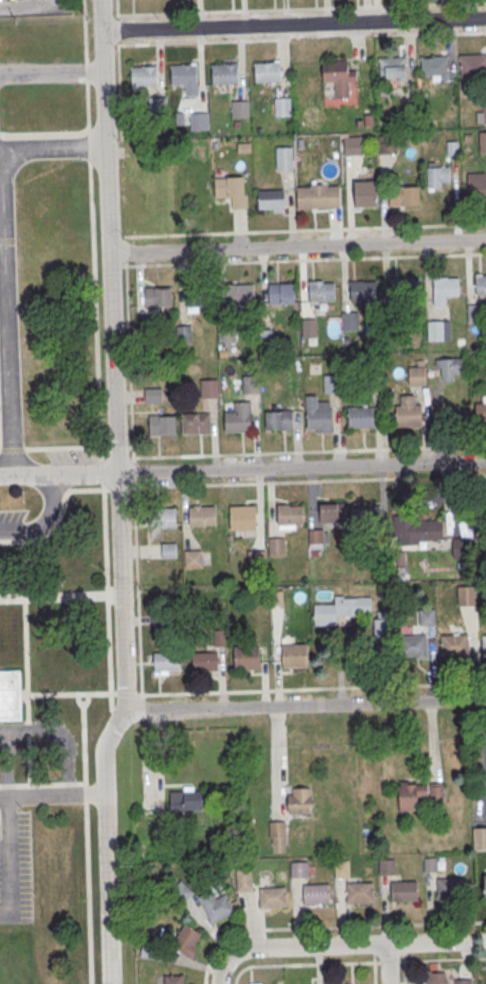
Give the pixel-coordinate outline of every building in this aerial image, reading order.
[(462,56),(485,55),(485,74),(462,75),(462,56)] [(422,57),(447,56),(448,75),(423,76),(422,57)] [(380,59),(405,58),(406,77),(381,78),(380,59)] [(323,61),(348,60),(349,80),(324,80),(323,61)] [(255,63),(280,62),(280,81),(255,82),(255,63)] [(171,65),(196,64),(197,83),(172,84),(171,65)] [(213,64),(238,64),(238,83),(213,84),(213,64)] [(131,67),(156,66),(157,85),(132,86),(131,67)] [(148,98),(166,97),(167,114),(149,115),(148,98)] [(274,99),(292,98),(292,116),(274,116),(274,99)] [(232,101),(250,101),(250,118),(232,119),(232,101)] [(191,114),(208,113),(209,130),(191,131),(191,114)] [(379,138),(396,137),(397,154),(379,155),(379,138)] [(345,138),(363,138),(363,155),(345,156),(345,138)] [(276,148),(294,147),(295,165),(277,165),(276,148)] [(426,168),(451,167),(452,186),(427,187),(426,168)] [(468,174),(485,173),(485,199),(469,200),(468,174)] [(215,179),(243,177),(244,195),(247,195),(248,209),(233,210),(232,197),(216,198),(215,179)] [(355,181),(378,180),(379,206),(356,207),(355,181)] [(297,187),(339,186),(340,208),(298,209),(297,187)] [(390,188),(419,187),(420,205),(390,206),(390,188)] [(259,191),(284,190),(285,209),(260,210),(259,191)] [(477,276),(485,276),(485,295),(477,295),(477,276)] [(393,279),(418,278),(419,297),(394,298),(393,279)] [(435,279),(459,278),(460,297),(435,298),(435,279)] [(351,282),(376,281),(377,300),(352,301),(351,282)] [(310,284),(335,283),(335,302),(310,303),(310,284)] [(270,285),(294,284),(295,303),(270,304),(270,285)] [(227,286),(255,285),(255,304),(227,305),(227,286)] [(186,287),(211,287),(212,306),(187,307),(186,287)] [(146,289),(171,288),(171,307),(146,308),(146,289)] [(342,314),(360,314),(360,331),(342,332),(342,314)] [(303,321),(317,320),(317,337),(303,338),(303,321)] [(428,322),(450,322),(450,342),(428,342),(428,322)] [(218,325),(236,324),(237,342),(219,342),(218,325)] [(177,327),(192,327),(192,344),(178,344),(177,327)] [(260,331),(275,331),(275,348),(261,348),(260,331)] [(456,371),(467,371),(467,358),(437,358),(437,381),(456,381),(456,371)] [(408,370),(426,369),(426,386),(408,387),(408,370)] [(324,376),(342,375),(343,393),(325,393),(324,376)] [(243,377),(261,376),(261,394),(243,394),(243,377)] [(201,381),(218,380),(219,397),(201,398),(201,381)] [(161,388),(146,388),(146,403),(161,403),(161,388)] [(476,404),(485,404),(485,424),(477,424),(476,404)] [(396,406),(421,406),(422,425),(397,426),(396,406)] [(349,409),(374,408),(374,427),(350,428),(349,409)] [(307,410),(332,409),(333,428),(308,429),(307,410)] [(267,411),(291,410),(292,429),(267,430),(267,411)] [(226,413),(251,412),(251,431),(226,432),(226,413)] [(182,414),(210,413),(211,433),(182,433),(182,414)] [(148,414),(149,434),(175,434),(174,414),(148,414)] [(320,504),(345,503),(345,523),(320,523),(320,504)] [(230,506),(255,505),(255,524),(231,525),(230,506)] [(278,506),(303,505),(303,524),(278,525),(278,506)] [(190,507),(215,506),(215,526),(191,526),(190,507)] [(150,509),(174,508),(175,527),(150,528),(150,509)] [(353,510),(378,509),(378,528),(353,529),(353,510)] [(393,516),(415,516),(415,522),(443,521),(443,541),(420,541),(420,546),(398,546),(398,537),(394,537),(393,516)] [(308,530),(308,548),(329,548),(329,530),(308,530)] [(269,539),(286,538),(287,557),(269,558),(269,539)] [(468,557),(468,538),(452,538),(452,557),(468,557)] [(162,544),(176,544),(176,559),(163,559),(162,544)] [(185,551),(202,550),(203,569),(186,570),(185,551)] [(248,552),(266,551),(266,570),(249,571),(248,552)] [(458,588),(475,587),(476,606),(459,607),(458,588)] [(270,591),(284,591),(285,606),(271,606),(270,591)] [(314,605),(335,604),(335,599),(371,597),(372,616),(336,617),(337,626),(315,627),(314,605)] [(419,611),(435,610),(436,626),(420,627),(419,611)] [(392,612),(392,639),(375,639),(374,620),(378,620),(378,612),(392,612)] [(400,636),(427,635),(428,659),(415,660),(415,657),(400,657),(400,636)] [(441,636),(468,635),(469,659),(455,660),(455,657),(441,657),(441,636)] [(282,645),(307,645),(308,668),(282,669),(282,645)] [(235,647),(260,646),(261,671),(235,671),(235,647)] [(193,653),(218,652),(218,671),(193,672),(193,653)] [(153,653),(179,653),(179,672),(154,672),(153,653)] [(24,721),(0,722),(0,669),(23,668),(24,721)] [(399,786),(399,812),(419,812),(419,798),(430,798),(430,802),(444,802),(443,784),(429,784),(429,785),(416,786),(416,784),(411,785),(411,783),(401,783),(401,786),(399,786)] [(291,787),(310,787),(310,811),(309,811),(309,813),(289,814),(289,811),(287,811),(287,794),(292,794),(291,787)] [(170,793),(202,792),(202,810),(171,811),(170,793)] [(268,821),(284,821),(285,851),(271,852),(271,837),(269,837),(268,821)] [(473,829),(485,828),(485,850),(474,851),(473,829)] [(423,858),(437,857),(437,872),(424,872),(423,858)] [(378,859),(395,859),(395,875),(379,875),(378,859)] [(291,862),(307,861),(308,877),(291,878),(291,862)] [(335,861),(335,878),(349,878),(349,861),(335,861)] [(236,870),(252,869),(253,892),(238,893),(236,870)] [(438,880),(462,879),(463,899),(438,899),(438,880)] [(168,893),(181,881),(193,893),(180,906),(168,893)] [(391,883),(416,882),(417,901),(392,902),(391,883)] [(347,884),(372,883),(373,903),(348,903),(347,884)] [(304,886),(329,885),(329,904),(304,905),(304,886)] [(260,889),(285,888),(286,907),(261,908),(260,889)] [(198,897),(212,925),(235,913),(226,895),(216,900),(212,891),(198,897)] [(185,924),(171,946),(191,959),(198,949),(194,946),(201,935),(185,924)] [(143,943),(140,958),(162,962),(165,948),(143,943)] [(449,982),(449,983),(428,983),(427,974),(445,973),(446,982),(449,982)] [(185,976),(185,983),(164,983),(164,976),(185,976)]
